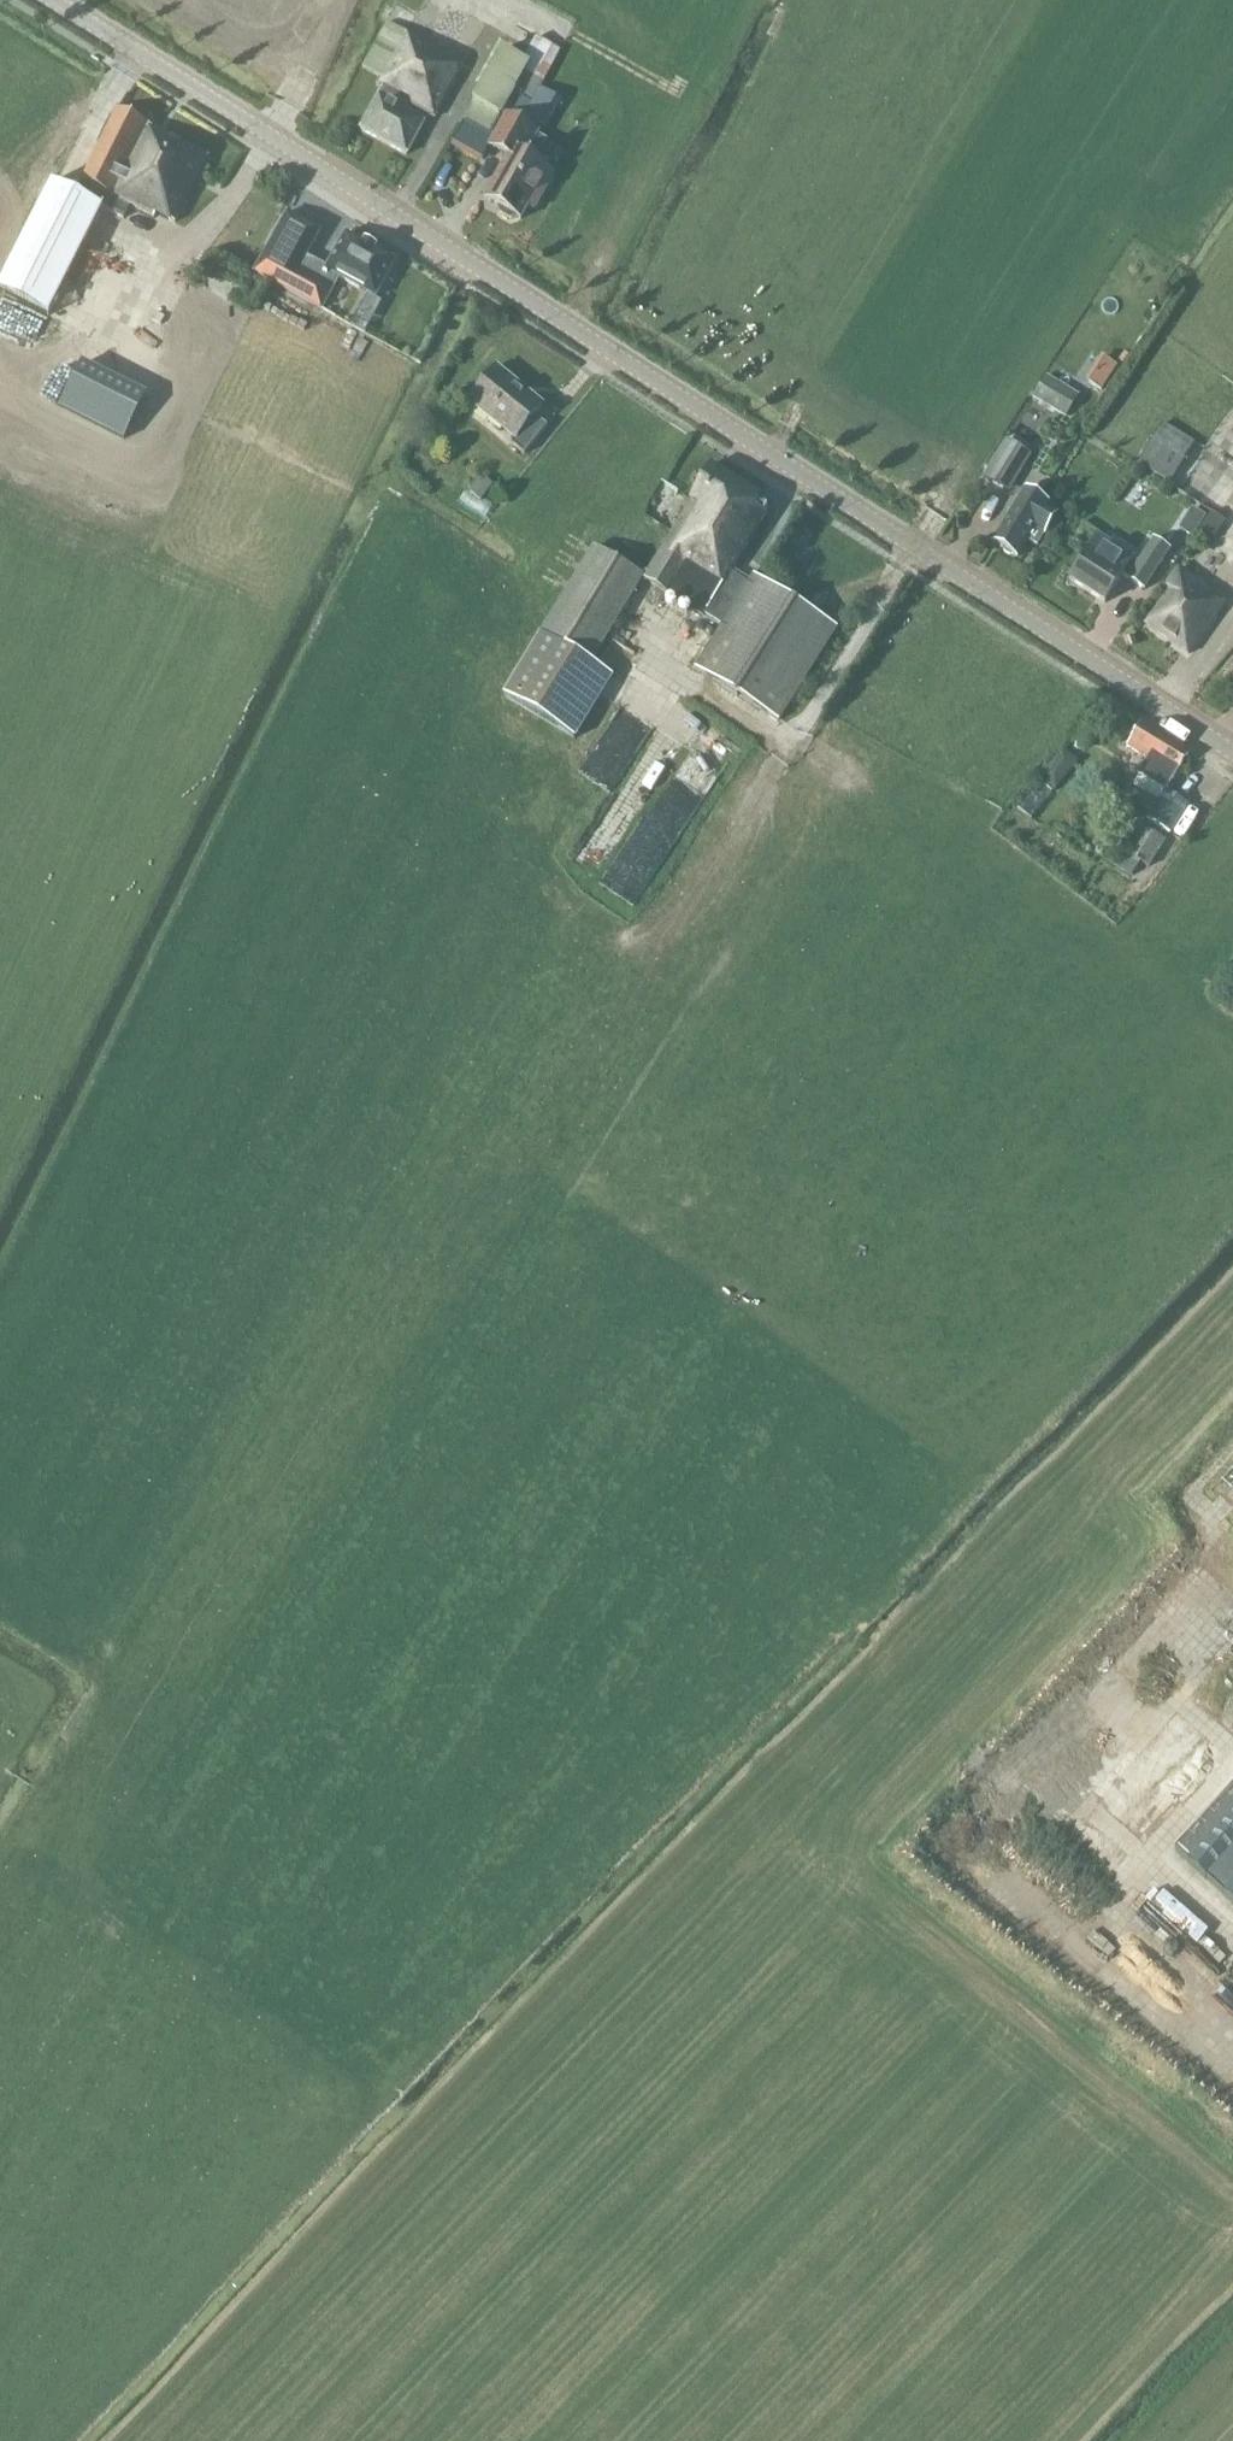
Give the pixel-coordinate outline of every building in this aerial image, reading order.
[(434,120),(463,71),(445,60),(448,55),(406,32),(415,16),(397,5),(361,68),(379,78),(374,87),(381,91),(359,130),(407,157),(426,121),(406,110),(409,105),(434,120)] [(491,134),(499,117),(502,119),(515,95),(531,105),(561,50),(537,37),(536,38),(516,26),(503,50),(502,49),(472,102),(473,102),(464,120),(491,134)] [(175,223),(208,156),(151,127),(151,125),(116,108),(74,193),(102,208),(124,219),(130,207),(153,218),(155,215),(175,223)] [(506,115),(489,147),(509,157),(486,200),(500,208),(502,214),(512,220),(519,218),(522,220),(530,206),(536,209),(555,172),(525,156),(538,132),(506,115)] [(102,208),(74,193),(50,182),(0,282),(0,291),(48,315),(102,208)] [(332,204),(293,183),(268,234),(270,235),(251,278),(268,285),(269,282),(322,311),(333,289),(280,260),(286,245),(308,255),(332,204)] [(323,270),(375,297),(377,298),(378,296),(377,296),(396,260),(397,258),(395,257),(395,258),(376,248),(377,246),(374,245),(373,246),(367,243),(367,241),(365,240),(364,242),(345,231),(343,230),(342,232),(323,270)] [(382,342),(397,351),(408,331),(394,322),(382,342)] [(1099,386),(1116,362),(1101,352),(1084,376),(1099,386)] [(84,364),(62,407),(126,441),(143,409),(148,398),(84,364)] [(497,368),(468,403),(513,440),(511,443),(524,455),(548,425),(536,414),(542,405),(497,368)] [(1067,418),(1080,395),(1047,375),(1033,398),(1067,418)] [(1171,484),(1196,443),(1164,422),(1137,464),(1171,484)] [(1219,459),(1232,469),(1232,439),(1219,459)] [(980,479),(1001,492),(1023,454),(1002,442),(980,479)] [(779,721),(837,628),(752,574),(748,582),(731,572),(766,517),(752,508),(760,493),(711,463),(661,547),(663,548),(663,549),(643,580),(702,617),(704,614),(721,625),(695,668),(779,721)] [(658,480),(645,509),(666,519),(679,490),(658,480)] [(1055,511),(1030,496),(1023,492),(1010,512),(990,543),(1017,558),(1027,541),(1036,547),(1045,531),(1055,511)] [(1210,536),(1223,519),(1211,509),(1197,526),(1210,536)] [(1138,562),(1126,555),(1099,538),(1071,580),(1105,602),(1124,575),(1128,578),(1127,580),(1145,592),(1163,564),(1171,551),(1153,539),(1138,562)] [(540,633),(592,663),(643,577),(593,546),(540,633)] [(1164,586),(1168,588),(1146,624),(1188,655),(1225,600),(1178,568),(1164,586)] [(613,676),(592,663),(540,633),(503,697),(576,738),(613,676)] [(1188,754),(1141,724),(1126,747),(1147,760),(1138,774),(1164,791),(1147,819),(1171,835),(1188,805),(1167,791),(1188,754)] [(1016,808),(1032,820),(1056,791),(1039,778),(1016,808)] [(1125,853),(1141,863),(1149,868),(1166,841),(1147,829),(1147,830),(1141,827),(1125,853)] [(1125,852),(1115,867),(1137,881),(1146,867),(1125,852)] [(1209,1492),(1232,1513),(1232,1467),(1209,1492)] [(1211,1812),(1208,1810),(1191,1828),(1194,1831),(1176,1852),(1232,1903),(1232,1788),(1211,1812)]
